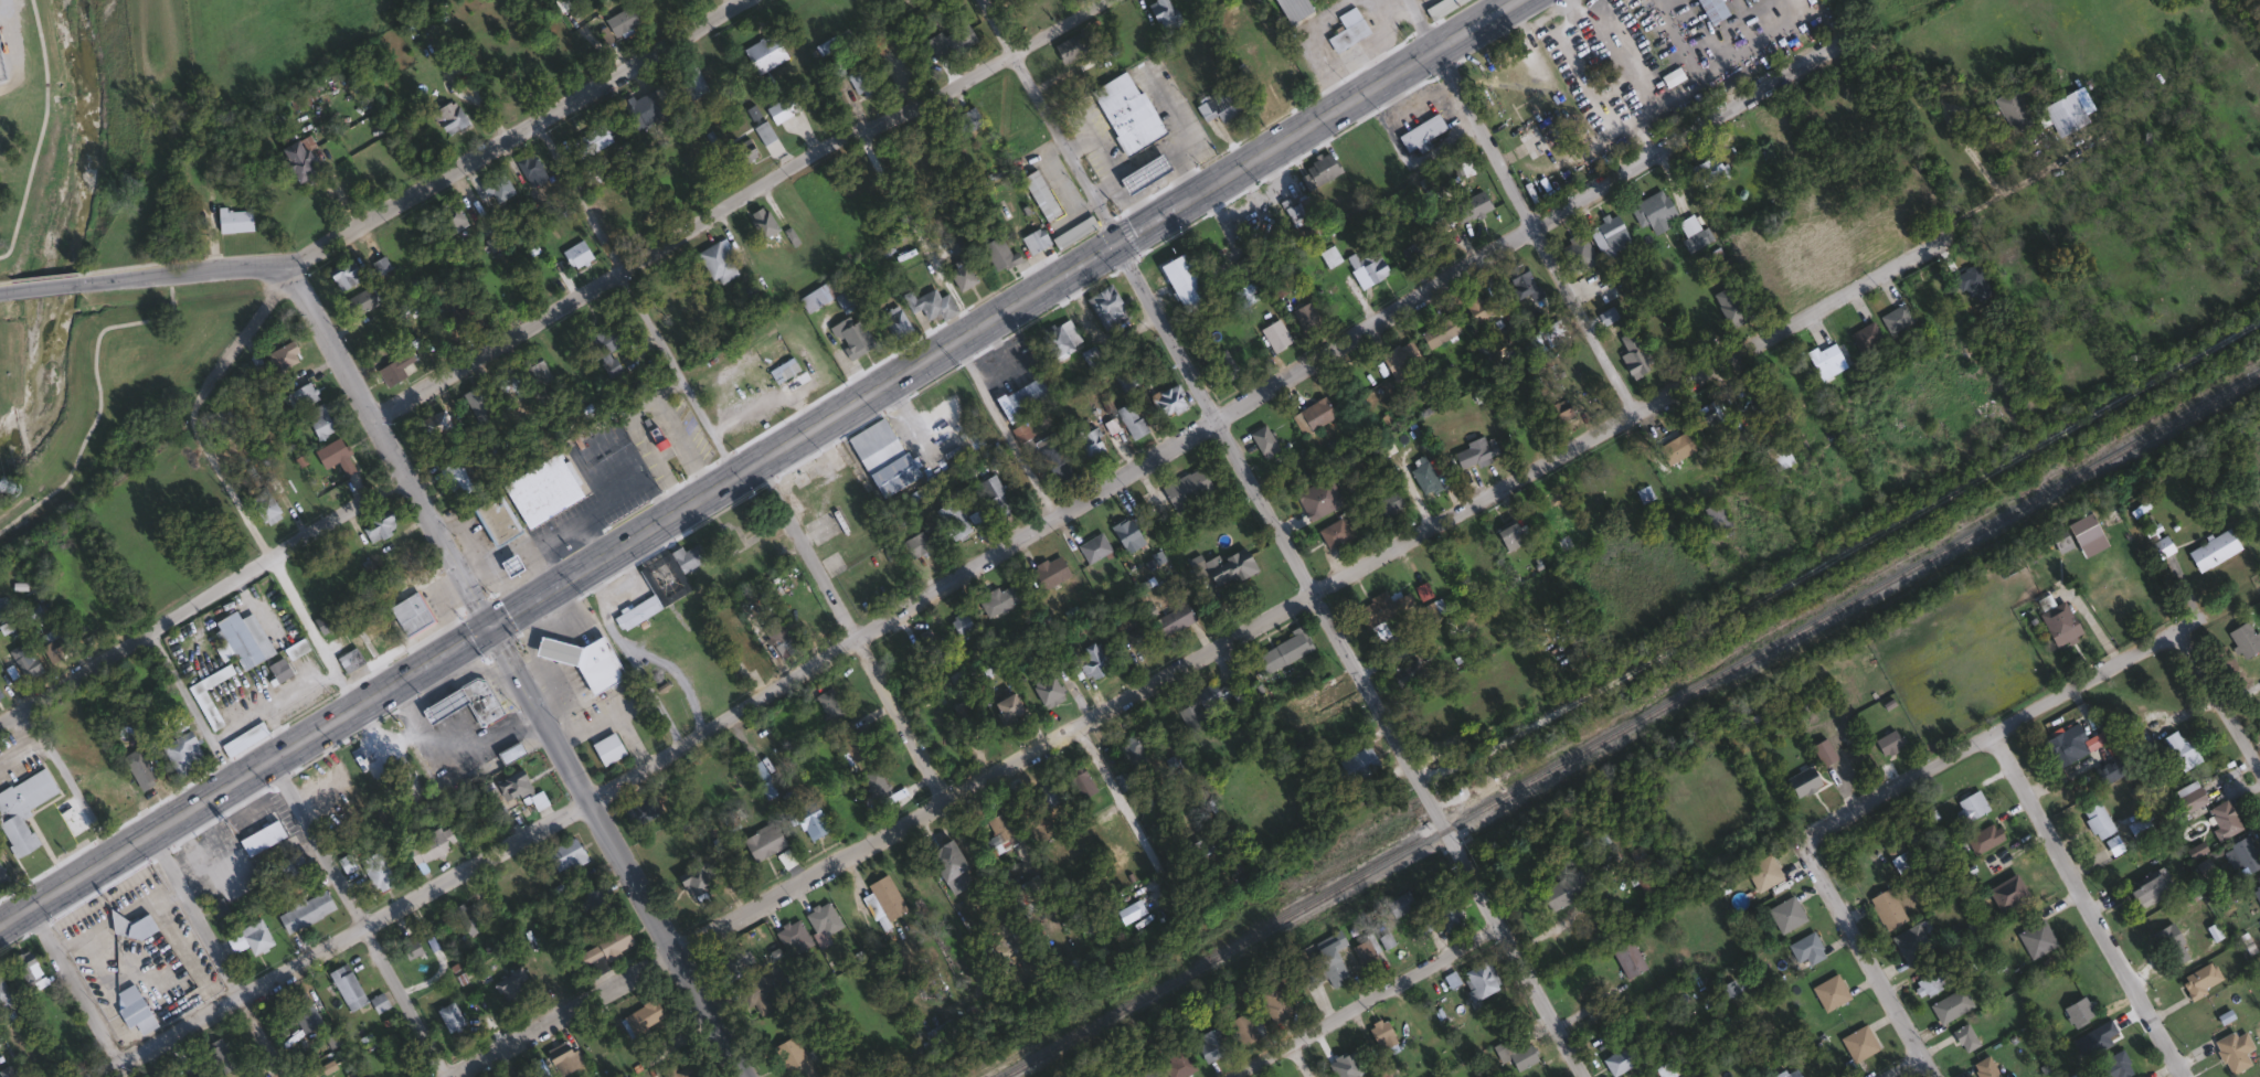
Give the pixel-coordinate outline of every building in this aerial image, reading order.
[(1143,3),(1148,0),(1167,0),(1179,20),(1160,31),(1143,3)] [(1286,23),(1272,0),(1304,0),(1309,9),(1286,23)] [(1423,3),(1430,0),(1460,0),(1429,15),(1423,3)] [(1706,22),(1694,0),(1718,0),(1725,13),(1706,22)] [(637,24),(612,38),(601,19),(626,4),(637,24)] [(1323,56),(1315,41),(1339,29),(1333,14),(1352,4),(1367,33),(1323,56)] [(936,62),(924,43),(962,19),(974,39),(936,62)] [(1086,49),(1059,63),(1050,44),(1078,31),(1086,49)] [(754,74),(740,49),(771,32),(785,57),(754,74)] [(707,89),(689,99),(673,72),(691,63),(707,89)] [(1665,86),(1658,75),(1675,65),(1681,76),(1665,86)] [(1167,132),(1125,157),(1113,137),(1116,135),(1089,90),(1124,70),(1138,92),(1142,90),(1167,132)] [(1216,114),(1202,121),(1192,104),(1217,89),(1220,95),(1233,86),(1244,104),(1219,120),(1216,114)] [(2028,122),(2009,131),(1993,96),(2013,87),(2028,122)] [(664,111),(634,129),(619,105),(649,88),(664,111)] [(763,107),(789,92),(798,108),(772,124),(763,107)] [(428,109),(453,98),(465,125),(442,136),(428,109)] [(1396,134),(1435,111),(1444,129),(1415,146),(1415,145),(1404,150),(1396,134)] [(1528,159),(1510,128),(1528,117),(1547,148),(1528,159)] [(773,137),(761,145),(751,127),(762,119),(773,137)] [(571,137),(603,128),(607,145),(575,153),(571,137)] [(738,164),(728,143),(746,135),(755,156),(738,164)] [(270,156),(289,137),(319,168),(300,186),(270,156)] [(545,177),(528,188),(511,161),(529,150),(545,177)] [(1312,185),(1301,168),(1326,150),(1338,169),(1312,185)] [(1041,159),(1053,151),(1082,202),(1070,209),(1041,159)] [(1118,178),(1160,151),(1170,168),(1128,193),(1118,178)] [(1698,189),(1686,167),(1712,152),(1718,163),(1722,161),(1729,172),(1698,189)] [(1058,211),(1043,220),(1018,175),(1032,168),(1058,211)] [(481,179),(500,169),(513,194),(495,204),(481,179)] [(1637,226),(1626,204),(1660,188),(1673,214),(1665,217),(1669,225),(1651,234),(1645,222),(1637,226)] [(1460,221),(1452,201),(1481,190),(1488,210),(1460,221)] [(1291,225),(1281,206),(1295,198),(1306,216),(1291,225)] [(466,222),(445,237),(428,213),(449,199),(466,222)] [(745,214),(763,204),(776,230),(758,238),(745,214)] [(1049,239),(1029,254),(1018,237),(1028,230),(1016,212),(1025,205),(1049,239)] [(213,232),(213,209),(250,209),(250,232),(213,232)] [(1095,225),(1058,248),(1050,236),(1089,213),(1095,225)] [(1628,244),(1600,256),(1587,226),(1615,214),(1628,244)] [(1398,248),(1426,231),(1436,247),(1408,265),(1398,248)] [(1561,239),(1578,231),(1595,263),(1578,271),(1561,239)] [(978,244),(997,233),(1008,253),(1011,250),(1015,257),(995,269),(978,244)] [(735,273),(714,286),(694,252),(717,239),(735,273)] [(565,243),(584,243),(584,263),(565,263),(565,243)] [(1317,250),(1331,244),(1338,260),(1325,267),(1317,250)] [(1357,259),(1371,248),(1386,269),(1362,286),(1343,257),(1351,252),(1357,259)] [(1157,263),(1182,250),(1205,300),(1179,311),(1157,263)] [(1262,269),(1242,281),(1231,262),(1250,250),(1262,269)] [(973,285),(952,286),(949,257),(972,256),(973,285)] [(336,291),(326,270),(349,258),(360,278),(336,291)] [(1516,298),(1500,269),(1521,259),(1539,296),(1530,300),(1527,292),(1516,298)] [(1260,296),(1241,306),(1233,291),(1251,280),(1260,296)] [(1107,329),(1086,296),(1106,282),(1127,316),(1107,329)] [(1748,318),(1731,329),(1709,294),(1727,284),(1748,318)] [(892,338),(879,313),(932,286),(937,296),(945,291),(956,311),(941,319),(937,313),(892,338)] [(340,299),(365,287),(373,302),(348,316),(340,299)] [(1939,332),(1914,295),(1923,289),(1948,327),(1939,332)] [(1484,292),(1493,312),(1468,323),(1460,303),(1484,292)] [(1322,323),(1303,333),(1290,310),(1307,299),(1322,323)] [(481,316),(459,333),(447,319),(469,300),(481,316)] [(1877,317),(1900,302),(1911,320),(1887,334),(1877,317)] [(850,359),(828,328),(853,309),(876,341),(850,359)] [(1037,334),(1064,317),(1080,340),(1052,359),(1037,334)] [(1271,352),(1256,328),(1276,317),(1290,340),(1271,352)] [(1856,352),(1847,333),(1871,321),(1880,339),(1856,352)] [(606,377),(585,342),(615,324),(624,340),(607,351),(618,371),(606,377)] [(1379,352),(1408,338),(1419,360),(1390,374),(1379,352)] [(1483,367),(1473,348),(1486,340),(1496,360),(1483,367)] [(1806,352),(1832,340),(1840,359),(1825,366),(1828,375),(1818,378),(1806,352)] [(1615,353),(1635,341),(1651,365),(1630,378),(1615,353)] [(263,348),(291,344),(294,366),(266,369),(263,348)] [(1206,352),(1224,345),(1233,375),(1214,382),(1206,352)] [(532,385),(518,356),(534,348),(549,376),(532,385)] [(399,366),(404,375),(384,386),(374,369),(406,349),(412,359),(399,366)] [(798,369),(774,383),(767,370),(791,356),(798,369)] [(519,384),(501,394),(490,375),(508,365),(519,384)] [(1799,386),(1770,399),(1761,380),(1789,366),(1799,386)] [(993,397),(1037,376),(1047,396),(1002,417),(993,397)] [(288,410),(280,392),(308,381),(316,399),(288,410)] [(494,413),(475,423),(459,391),(478,382),(494,413)] [(1186,405),(1159,419),(1147,396),(1174,382),(1186,405)] [(1333,416),(1301,435),(1290,414),(1322,395),(1333,416)] [(1980,416),(1974,408),(1992,395),(1998,403),(1980,416)] [(1571,414),(1557,422),(1548,406),(1561,397),(1571,414)] [(1142,434),(1125,438),(1116,405),(1133,401),(1142,434)] [(331,431),(312,437),(304,409),(322,403),(331,431)] [(1716,418),(1702,427),(1694,414),(1707,405),(1716,418)] [(450,426),(420,442),(410,424),(439,407),(450,426)] [(915,477),(878,497),(846,436),(883,416),(915,477)] [(1259,457),(1246,431),(1263,424),(1275,449),(1259,457)] [(1080,457),(1074,431),(1093,427),(1100,451),(1080,457)] [(1517,441),(1515,430),(1532,428),(1534,438),(1517,441)] [(1666,466),(1654,447),(1683,429),(1694,447),(1666,466)] [(1051,481),(1032,440),(1051,431),(1070,472),(1051,481)] [(1450,451),(1488,434),(1497,454),(1460,471),(1450,451)] [(310,450),(336,436),(354,468),(342,474),(335,461),(320,469),(310,450)] [(1773,471),(1761,450),(1779,440),(1791,460),(1773,471)] [(523,527),(499,482),(558,451),(582,495),(523,527)] [(1408,470),(1431,456),(1446,481),(1423,495),(1408,470)] [(470,489),(453,498),(436,467),(454,458),(470,489)] [(1174,513),(1159,487),(1198,465),(1210,487),(1193,495),(1196,501),(1174,513)] [(996,518),(975,482),(990,473),(1011,508),(996,518)] [(1308,524),(1293,491),(1328,476),(1344,509),(1308,524)] [(1393,509),(1398,518),(1382,524),(1371,498),(1394,488),(1402,505),(1393,509)] [(494,546),(470,508),(497,491),(520,530),(494,546)] [(1700,510),(1716,500),(1730,524),(1715,534),(1700,510)] [(370,511),(380,514),(382,510),(395,516),(383,543),(361,533),(370,511)] [(967,522),(967,510),(984,510),(984,522),(967,522)] [(1140,543),(1123,553),(1110,526),(1128,518),(1140,543)] [(1324,546),(1316,527),(1340,519),(1347,537),(1324,546)] [(932,522),(965,522),(965,535),(949,535),(949,531),(932,531),(932,522)] [(931,547),(910,559),(899,541),(920,529),(931,547)] [(2238,551),(2195,571),(2185,548),(2229,530),(2238,551)] [(1086,563),(1075,545),(1099,531),(1110,548),(1086,563)] [(2058,552),(2050,537),(2062,531),(2070,545),(2058,552)] [(622,627),(615,614),(651,595),(637,567),(679,545),(681,548),(698,540),(708,558),(688,568),(698,587),(622,627)] [(1253,569),(1213,589),(1200,562),(1216,554),(1218,557),(1242,546),(1253,569)] [(1027,569),(1055,553),(1068,574),(1039,590),(1027,569)] [(431,621),(403,638),(383,607),(412,590),(431,621)] [(1352,605),(1383,591),(1394,614),(1362,628),(1352,605)] [(1149,621),(1184,601),(1192,619),(1159,638),(1149,621)] [(2050,644),(2039,609),(2067,601),(2078,637),(2050,644)] [(310,617),(338,603),(347,621),(320,635),(310,617)] [(1127,643),(1118,610),(1135,606),(1144,639),(1127,643)] [(251,611),(272,653),(237,670),(227,650),(217,654),(214,647),(223,642),(212,620),(233,610),(237,618),(251,611)] [(947,620),(963,611),(972,628),(956,637),(947,620)] [(2259,648),(2239,658),(2226,629),(2248,620),(2259,648)] [(47,662),(34,638),(53,628),(66,652),(47,662)] [(915,637),(925,629),(944,655),(934,663),(915,637)] [(1302,630),(1311,651),(1261,673),(1252,653),(1302,630)] [(623,676),(590,695),(572,663),(532,655),(537,637),(579,646),(600,633),(623,676)] [(282,648),(300,637),(307,648),(288,659),(282,648)] [(1107,670),(1089,679),(1074,649),(1094,640),(1107,670)] [(335,657),(353,647),(362,662),(343,672),(335,657)] [(20,679),(12,660),(31,651),(39,670),(20,679)] [(265,665),(278,657),(289,672),(276,681),(265,665)] [(1423,675),(1397,689),(1387,670),(1414,657),(1423,675)] [(232,673),(202,689),(221,724),(209,731),(185,685),(226,663),(232,673)] [(465,703),(431,721),(423,705),(480,674),(501,714),(478,726),(465,703)] [(1199,710),(1205,719),(1193,725),(1181,703),(1195,696),(1192,692),(1211,682),(1220,699),(1199,710)] [(828,721),(814,695),(829,686),(845,711),(828,721)] [(990,703),(1010,692),(1020,713),(999,722),(990,703)] [(975,722),(962,729),(949,706),(963,700),(975,722)] [(266,732),(226,757),(219,745),(257,719),(266,732)] [(868,753),(853,761),(832,729),(847,721),(868,753)] [(2088,754),(2052,766),(2043,736),(2079,724),(2088,754)] [(2160,737),(2176,727),(2198,760),(2182,771),(2160,737)] [(1881,755),(1872,738),(1892,728),(1901,745),(1881,755)] [(159,744),(187,731),(202,764),(174,777),(159,744)] [(590,743),(612,732),(623,754),(601,765),(590,743)] [(1147,756),(1135,768),(1114,747),(1126,735),(1147,756)] [(522,753),(501,764),(495,751),(516,740),(522,753)] [(119,756),(138,746),(157,780),(138,790),(119,756)] [(1347,785),(1335,761),(1365,746),(1377,768),(1347,785)] [(2099,783),(2092,767),(2115,757),(2122,774),(2099,783)] [(1060,775),(1078,763),(1087,778),(1070,790),(1060,775)] [(13,856),(0,831),(0,788),(42,766),(56,792),(19,813),(35,845),(13,856)] [(859,776),(874,768),(888,793),(872,801),(859,776)] [(503,801),(494,781),(520,769),(530,788),(503,801)] [(2206,806),(2186,815),(2174,790),(2194,780),(2206,806)] [(1058,801),(1034,813),(1025,796),(1048,782),(1058,801)] [(1951,802),(1976,788),(1987,809),(1962,823),(1951,802)] [(622,808),(651,793),(660,812),(630,828),(622,808)] [(2217,842),(2211,830),(2216,828),(2206,809),(2224,799),(2240,829),(2217,842)] [(2079,809),(2098,800),(2113,832),(2093,840),(2079,809)] [(828,829),(809,842),(789,814),(808,801),(828,829)] [(995,840),(985,819),(1000,812),(1010,832),(995,840)] [(284,838),(245,856),(236,839),(275,819),(284,838)] [(784,846),(752,862),(740,838),(771,821),(784,846)] [(2003,839),(1974,855),(1963,838),(1992,821),(2003,839)] [(448,847),(414,866),(403,846),(438,828),(448,847)] [(2245,834),(2259,863),(2259,866),(2243,874),(2238,862),(2234,864),(2224,845),(2245,834)] [(555,874),(544,852),(573,836),(585,859),(555,874)] [(1913,861),(1897,872),(1880,847),(1896,838),(1913,861)] [(924,852),(948,839),(973,881),(947,895),(924,852)] [(2204,850),(2188,856),(2185,850),(2200,842),(2204,850)] [(357,863),(374,851),(394,879),(376,892),(357,863)] [(284,882),(274,864),(296,852),(306,870),(284,882)] [(1781,877),(1755,892),(1743,868),(1770,854),(1781,877)] [(691,898),(676,876),(698,861),(712,883),(691,898)] [(925,879),(911,889),(899,870),(912,861),(925,879)] [(2137,908),(2124,886),(2160,866),(2172,888),(2137,908)] [(1587,892),(1546,910),(1536,889),(1575,870),(1587,892)] [(2027,895),(1997,911),(1984,889),(2014,872),(2027,895)] [(902,903),(880,916),(862,886),(883,873),(902,903)] [(1050,904),(1022,918),(1007,889),(1036,875),(1050,904)] [(614,911),(594,923),(580,895),(601,885),(614,911)] [(1906,919),(1886,930),(1867,898),(1887,887),(1906,919)] [(275,915),(322,888),(332,908),(285,934),(275,915)] [(1384,902),(1405,892),(1412,907),(1391,917),(1384,902)] [(1779,934),(1765,908),(1792,894),(1805,919),(1779,934)] [(1465,920),(1444,932),(1437,923),(1423,930),(1417,919),(1452,898),(1465,920)] [(1143,910),(1124,923),(1116,911),(1135,899),(1143,910)] [(803,914),(827,900),(839,924),(816,937),(803,914)] [(480,927),(466,934),(457,916),(471,909),(480,927)] [(109,919),(148,913),(151,934),(114,940),(109,919)] [(270,946),(250,955),(246,946),(229,953),(222,935),(259,919),(270,946)] [(773,934),(796,919),(809,942),(787,957),(773,934)] [(2055,946),(2027,958),(2015,931),(2044,919),(2055,946)] [(2168,967),(2150,932),(2171,921),(2189,956),(2168,967)] [(1903,962),(1890,936),(1917,923),(1930,949),(1903,962)] [(573,952),(622,926),(633,946),(584,972),(573,952)] [(1807,962),(1805,958),(1795,962),(1786,942),(1813,931),(1823,956),(1807,962)] [(420,950),(407,959),(397,945),(411,936),(420,950)] [(1361,969),(1348,946),(1364,936),(1377,960),(1361,969)] [(1625,978),(1610,950),(1630,940),(1644,968),(1625,978)] [(749,962),(724,972),(717,953),(741,943),(749,962)] [(1328,943),(1349,975),(1329,989),(1311,960),(1322,953),(1318,949),(1328,943)] [(44,983),(29,991),(10,956),(25,948),(44,983)] [(1461,972),(1485,959),(1499,985),(1476,999),(1461,972)] [(2190,1000),(2177,979),(2209,960),(2222,981),(2190,1000)] [(327,971),(346,962),(363,1002),(344,1011),(327,971)] [(735,987),(774,966),(785,984),(745,1005),(735,987)] [(1912,983),(1939,966),(1949,981),(1922,999),(1912,983)] [(491,981),(520,967),(532,990),(503,1004),(491,981)] [(1810,987),(1835,972),(1848,998),(1823,1012),(1810,987)] [(1316,981),(1307,983),(1306,974),(1315,973),(1316,981)] [(10,996),(0,1003),(0,980),(10,996)] [(121,1006),(114,992),(129,983),(147,1015),(124,1027),(114,1010),(121,1006)] [(1256,991),(1277,983),(1290,1015),(1269,1023),(1256,991)] [(1939,1024),(1928,1004),(1961,987),(1972,1005),(1939,1024)] [(376,1013),(367,1001),(378,992),(388,1004),(376,1013)] [(312,1012),(283,1028),(286,1034),(275,1041),(267,1026),(280,1019),(275,1009),(303,993),(312,1012)] [(2093,1012),(2073,1026),(2060,1009),(2081,994),(2093,1012)] [(664,1016),(630,1038),(617,1020),(650,998),(664,1016)] [(1239,1045),(1226,1022),(1243,1012),(1256,1036),(1239,1045)] [(1366,1024),(1384,1017),(1392,1037),(1372,1045),(1366,1024)] [(1977,1044),(1962,1053),(1950,1031),(1965,1022),(1977,1044)] [(1853,1064),(1838,1038),(1863,1024),(1878,1048),(1853,1064)] [(1228,1051),(1205,1062),(1191,1037),(1216,1025),(1228,1051)] [(2211,1041),(2231,1032),(2234,1035),(2243,1031),(2251,1048),(2243,1053),(2249,1066),(2226,1075),(2211,1041)] [(232,1068),(213,1076),(199,1045),(219,1036),(232,1068)] [(793,1036),(814,1076),(789,1076),(773,1046),(793,1036)] [(1507,1054),(1527,1043),(1536,1059),(1517,1070),(1507,1054)] [(1638,1062),(1611,1076),(1601,1058),(1627,1043),(1638,1062)] [(1195,1068),(1180,1076),(1168,1076),(1159,1064),(1166,1060),(1163,1055),(1179,1044),(1195,1068)] [(565,1068),(565,1045),(577,1045),(577,1068),(565,1068)] [(2133,1074),(2127,1076),(2089,1076),(2083,1067),(2120,1048),(2133,1074)] [(1986,1054),(1999,1076),(1976,1076),(1969,1064),(1986,1054)] [(538,1058),(547,1076),(510,1076),(508,1074),(538,1058)] [(689,1058),(698,1076),(661,1076),(659,1074),(689,1058)] [(6,1064),(12,1076),(0,1076),(0,1067),(6,1064)] [(1792,1066),(1798,1076),(1774,1076),(1773,1076),(1792,1066)] [(166,1068),(169,1076),(146,1076),(166,1068)] [(1148,1068),(1153,1076),(1133,1076),(1148,1068)]
